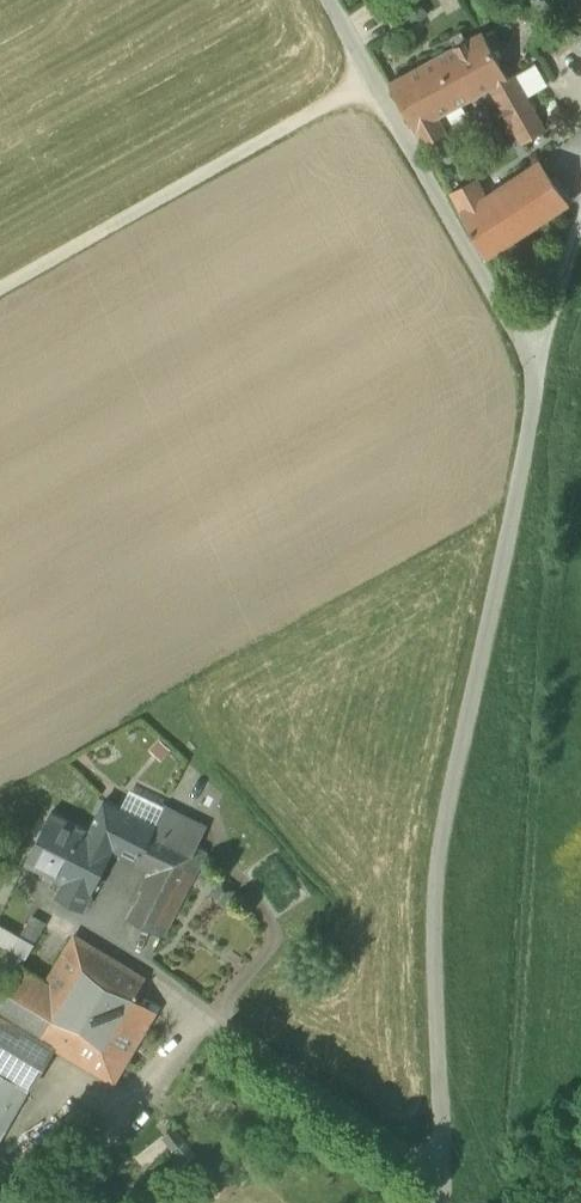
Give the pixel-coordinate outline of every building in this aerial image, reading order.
[(483,31),(446,52),(471,98),(489,89),(508,78),(483,31)] [(438,117),(471,98),(446,52),(390,82),(415,129),(424,145),(447,133),(438,117)] [(516,73),(529,97),(548,86),(536,63),(516,73)] [(508,78),(541,139),(549,134),(529,97),(516,73),(508,78)] [(520,146),(526,147),(541,139),(508,78),(489,89),(520,146)] [(540,160),(486,196),(461,212),(486,259),(569,204),(540,160)] [(451,195),(461,212),(486,196),(476,179),(451,195)] [(118,813),(130,819),(154,832),(161,819),(166,808),(130,789),(118,813)] [(161,819),(154,832),(194,853),(209,826),(168,804),(166,808),(161,819)] [(104,805),(89,833),(63,884),(57,895),(83,909),(114,849),(130,819),(118,813),(104,805)] [(27,865),(63,884),(89,833),(53,814),(27,865)] [(139,861),(154,832),(130,819),(114,849),(139,861)] [(194,853),(154,832),(139,861),(152,868),(141,889),(147,892),(124,936),(154,952),(203,857),(196,853),(194,853)] [(19,969),(32,946),(21,940),(33,919),(28,915),(17,934),(8,949),(2,960),(19,969)] [(44,925),(33,919),(21,940),(32,946),(44,925)] [(8,949),(17,934),(0,924),(0,944),(8,949)] [(45,984),(63,996),(93,948),(75,937),(45,984)] [(25,1002),(14,1020),(36,1033),(58,1047),(109,1080),(111,1076),(119,1064),(146,1022),(126,1010),(144,981),(93,948),(63,996),(72,1002),(71,1005),(76,1008),(64,1027),(25,1002)] [(64,1027),(76,1008),(71,1005),(72,1002),(63,996),(45,984),(19,969),(0,1002),(0,1011),(14,1020),(25,1002),(64,1027)] [(15,1065),(36,1033),(14,1020),(0,1011),(0,1071),(8,1076),(15,1065)] [(58,1047),(36,1033),(15,1065),(8,1076),(30,1088),(32,1089),(58,1047)] [(30,1088),(8,1076),(0,1071),(0,1141),(30,1088)] [(186,1139),(174,1125),(162,1135),(174,1149),(186,1139)] [(186,1139),(174,1149),(185,1164),(197,1154),(186,1139)]
